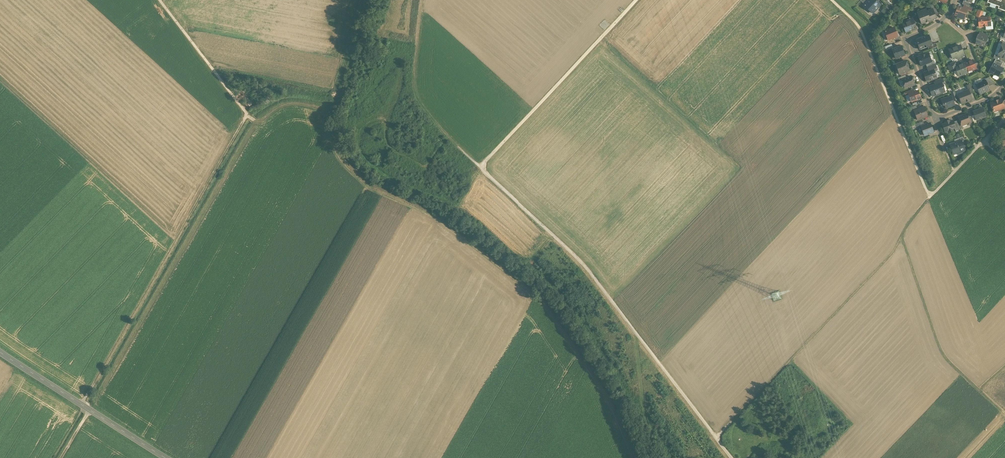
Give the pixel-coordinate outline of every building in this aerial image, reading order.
[(864,6),(873,13),(880,5),(875,0),(869,0),(865,5),(864,6)] [(987,2),(999,7),(998,9),(1004,11),(1004,0),(988,0),(987,2)] [(885,15),(891,8),(886,4),(880,10),(885,15)] [(940,11),(933,6),(928,8),(929,10),(933,9),(935,16),(936,15),(940,11)] [(968,10),(958,7),(957,9),(958,9),(957,10),(955,15),(958,16),(957,17),(961,19),(962,18),(965,18),(968,10)] [(929,10),(926,11),(925,10),(923,11),(922,12),(923,13),(918,15),(922,24),(925,23),(926,22),(928,21),(929,21),(936,18),(935,16),(933,9),(929,10)] [(990,17),(978,18),(979,27),(991,26),(990,17)] [(912,19),(902,23),(905,33),(917,29),(915,23),(913,18),(912,19)] [(894,28),(885,31),(888,40),(894,38),(898,37),(894,28)] [(923,37),(923,36),(917,38),(918,39),(916,40),(919,49),(924,48),(924,46),(926,45),(927,48),(928,47),(933,45),(933,44),(932,42),(932,41),(931,40),(931,39),(929,35),(923,37)] [(987,38),(979,35),(979,36),(978,36),(976,40),(977,40),(976,44),(984,47),(986,42),(987,42),(988,41),(989,40),(988,38),(987,38)] [(960,46),(949,50),(950,53),(952,52),(955,58),(957,57),(957,59),(961,58),(960,56),(964,55),(960,46)] [(905,56),(901,47),(893,50),(896,59),(905,56)] [(928,53),(925,55),(924,54),(923,55),(918,57),(921,66),(926,64),(932,62),(931,62),(930,59),(931,57),(930,57),(928,53)] [(1001,61),(996,59),(993,63),(1000,67),(1003,62),(1001,61)] [(973,60),(964,64),(967,72),(976,69),(974,64),(973,60)] [(896,65),(894,66),(896,70),(897,71),(898,70),(899,74),(909,71),(908,67),(909,67),(908,65),(907,65),(906,61),(896,65)] [(993,63),(990,70),(992,71),(991,73),(995,75),(999,77),(1001,73),(1002,74),(1004,69),(1000,67),(993,63)] [(957,66),(955,67),(956,69),(959,76),(968,73),(967,72),(964,64),(957,66)] [(929,71),(924,73),(927,82),(937,78),(934,71),(933,70),(929,71)] [(906,79),(902,80),(902,81),(905,88),(909,87),(910,87),(911,87),(911,86),(914,85),(912,77),(906,79)] [(996,84),(989,77),(985,79),(985,80),(986,81),(989,87),(996,84)] [(985,80),(975,85),(977,90),(980,95),(984,93),(986,92),(990,90),(989,87),(986,81),(985,80)] [(935,85),(934,86),(933,86),(932,87),(931,87),(929,87),(932,97),(944,93),(941,85),(940,83),(935,85)] [(968,90),(958,94),(962,104),(972,100),(970,94),(968,90)] [(914,92),(909,94),(912,102),(921,98),(918,91),(914,92)] [(951,97),(946,98),(941,100),(943,105),(944,104),(946,108),(951,107),(951,106),(954,105),(953,100),(952,100),(951,97)] [(998,100),(994,102),(991,104),(991,106),(991,107),(992,108),(993,109),(994,112),(994,111),(997,110),(997,111),(1004,108),(1003,102),(1002,99),(999,101),(998,100)] [(924,108),(914,111),(918,120),(928,117),(924,108)] [(983,108),(973,112),(976,120),(986,117),(983,108)] [(968,114),(958,118),(959,120),(962,126),(967,124),(967,125),(968,125),(970,125),(971,123),(969,117),(968,114)] [(953,121),(950,122),(949,121),(945,122),(946,124),(942,125),(945,132),(948,131),(949,132),(953,131),(952,129),(955,129),(956,128),(954,122),(953,121)] [(925,125),(921,127),(922,129),(922,130),(921,131),(922,133),(923,133),(923,134),(924,136),(934,132),(931,123),(925,125)] [(955,144),(949,146),(953,155),(956,154),(957,155),(963,153),(962,152),(966,150),(962,141),(955,144)]
